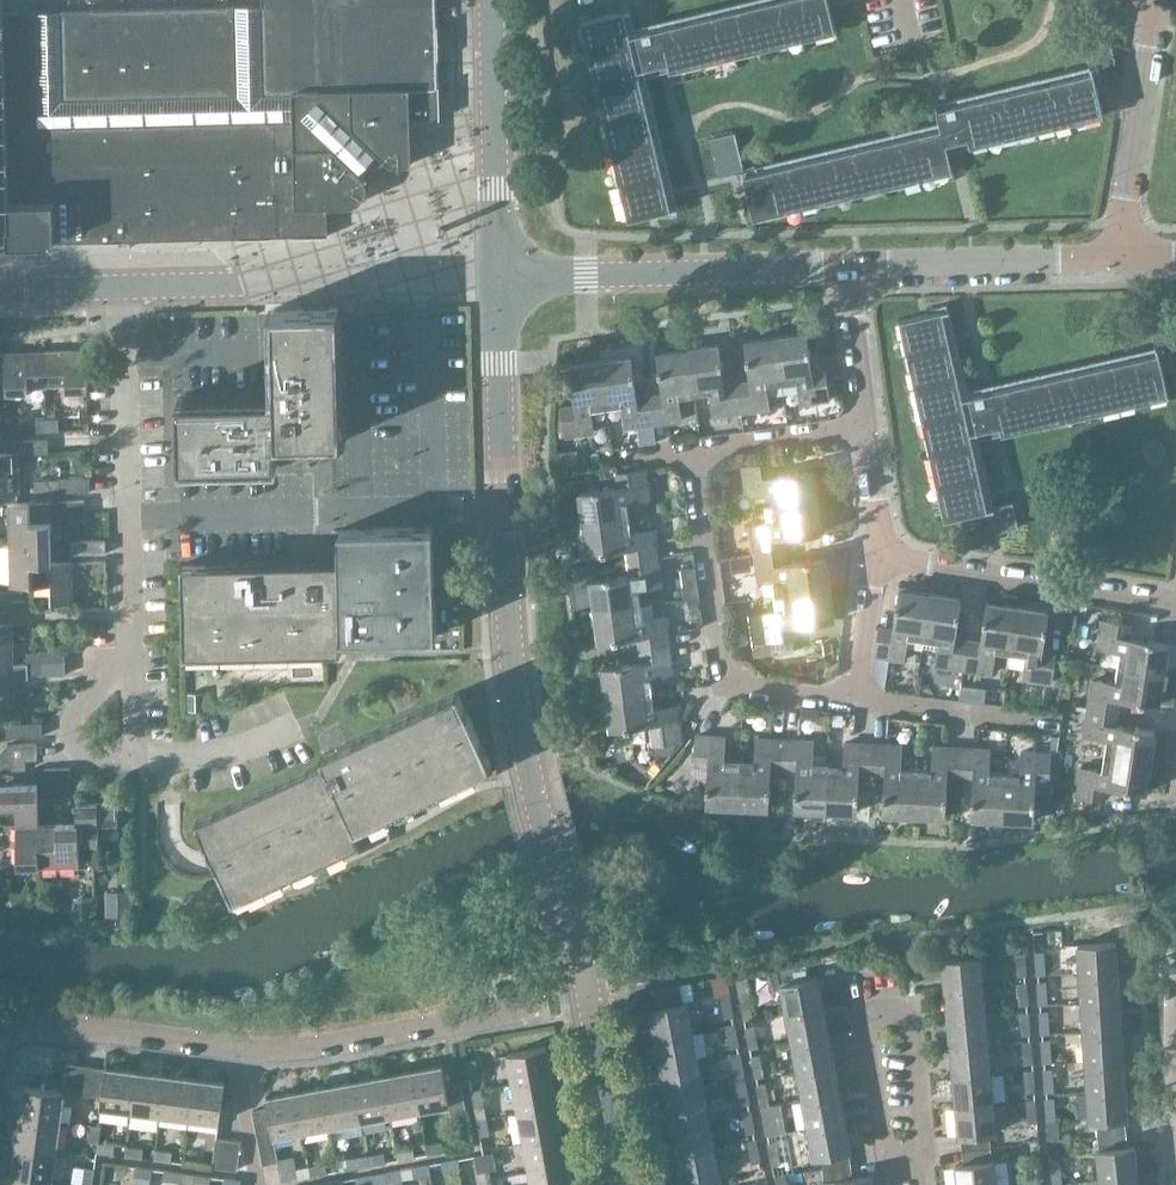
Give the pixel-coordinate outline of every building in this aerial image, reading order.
[(62,10),(6,11),(5,0),(0,0),(0,243),(327,235),(326,206),(348,205),(353,205),(358,202),(362,198),(365,194),(366,188),(366,183),(364,178),(360,173),(358,171),(359,170),(365,173),(371,173),(376,170),(379,164),(379,158),(376,153),(377,152),(390,164),(411,164),(410,118),(439,118),(436,0),(262,0),(262,5),(62,10)] [(827,1),(826,0),(780,0),(636,35),(644,71),(667,65),(668,72),(834,32),(827,1)] [(628,221),(669,211),(621,11),(580,21),(628,221)] [(1090,69),(1115,63),(1110,42),(1085,48),(1090,69)] [(1101,115),(1100,109),(1091,73),(936,111),(941,129),(743,177),(754,220),(952,172),(945,145),(968,139),(969,146),(1101,115)] [(734,133),(710,139),(719,176),(744,170),(734,133)] [(342,437),(339,308),(273,309),(273,315),(275,397),(177,400),(179,465),(277,462),(276,439),(312,438),(342,437)] [(898,321),(899,326),(943,520),(986,510),(941,311),(898,321)] [(1175,345),(1175,328),(1175,323),(1150,329),(1155,350),(1175,345)] [(800,405),(828,401),(824,372),(811,374),(805,333),(775,338),(780,384),(796,382),(800,405)] [(765,386),(780,384),(775,338),(745,342),(751,381),(737,383),(740,413),(768,409),(765,386)] [(724,385),(718,345),(688,350),(693,396),(709,394),(712,417),(740,413),(737,383),(724,385)] [(663,394),(649,396),(652,425),(680,421),(677,398),(693,396),(688,350),(657,354),(663,394)] [(86,392),(85,351),(44,352),(45,373),(64,373),(64,393),(86,392)] [(25,373),(45,373),(44,352),(3,353),(4,394),(26,394),(25,373)] [(976,432),(1000,427),(1001,435),(1168,396),(1158,354),(968,398),(976,432)] [(606,408),(621,406),(624,429),(652,425),(649,396),(636,397),(630,357),(600,362),(606,408)] [(591,410),(606,408),(600,362),(569,366),(575,406),(561,408),(565,437),(594,433),(591,410)] [(13,440),(13,452),(19,452),(19,453),(48,453),(48,439),(13,440)] [(834,449),(812,449),(812,468),(835,467),(834,449)] [(19,453),(19,452),(13,452),(0,452),(0,493),(21,493),(19,453)] [(772,477),(771,463),(742,467),(746,496),(769,492),(772,508),(817,502),(812,472),(772,477)] [(616,474),(618,487),(578,493),(582,523),(628,517),(626,501),(649,497),(645,470),(616,474)] [(59,479),(49,479),(49,482),(40,482),(40,492),(90,491),(90,476),(59,477),(59,479)] [(49,501),(31,501),(8,502),(10,543),(50,542),(50,522),(49,522),(49,514),(84,513),(84,500),(49,501)] [(821,532),(817,502),(772,508),(774,524),(750,527),(754,556),(783,551),(781,538),(821,532)] [(1017,528),(1011,503),(991,507),(997,533),(1017,528)] [(625,548),(627,561),(657,558),(653,530),(631,533),(628,517),(582,523),(587,553),(625,548)] [(341,651),(341,636),(435,634),(433,526),(339,528),(339,560),(181,564),(183,654),(341,651)] [(105,540),(70,541),(70,554),(106,553),(105,540)] [(31,583),(31,562),(51,561),(50,542),(10,543),(11,584),(31,583)] [(782,580),(784,596),(828,589),(824,559),(785,564),(783,551),(754,556),(758,583),(782,580)] [(661,586),(657,558),(627,561),(629,574),(590,580),(594,611),(640,605),(638,589),(661,586)] [(73,601),(71,560),(51,561),(31,562),(31,583),(51,582),(52,602),(73,601)] [(93,571),(106,571),(106,560),(93,560),(93,571)] [(792,625),(832,619),(828,589),(784,596),(786,612),(762,616),(766,644),(795,639),(792,625)] [(907,637),(923,640),(930,595),(899,591),(893,630),(879,627),(872,671),(882,686),(885,686),(889,658),(903,661),(907,637)] [(935,666),(963,670),(968,641),(954,639),(960,600),(930,595),(923,640),(939,642),(935,666)] [(2,624),(14,623),(14,625),(26,624),(25,599),(12,600),(12,610),(2,610),(2,624)] [(968,641),(963,670),(991,675),(995,650),(1011,653),(1017,608),(987,604),(981,643),(968,641)] [(642,621),(640,605),(594,611),(599,641),(638,635),(640,649),(669,646),(665,618),(642,621)] [(1047,613),(1017,608),(1011,653),(1027,655),(1023,680),(1050,684),(1055,654),(1041,652),(1047,613)] [(1127,639),(1129,625),(1100,621),(1096,649),(1119,653),(1117,669),(1162,675),(1166,644),(1127,639)] [(15,663),(14,625),(14,623),(2,624),(0,624),(0,664),(15,663)] [(793,640),(780,641),(782,652),(794,651),(793,640)] [(855,673),(858,646),(846,645),(843,672),(855,673)] [(649,677),(673,674),(669,646),(640,649),(641,663),(601,668),(606,698),(652,692),(649,677)] [(26,652),(27,663),(28,663),(65,662),(65,649),(39,650),(39,651),(26,652)] [(65,662),(28,663),(28,674),(40,673),(40,674),(65,674),(65,662)] [(15,678),(28,677),(28,674),(28,663),(27,663),(15,663),(0,664),(0,706),(16,705),(15,678)] [(1091,682),(1087,708),(1116,712),(1118,699),(1157,705),(1162,675),(1117,669),(1114,686),(1091,682)] [(491,764),(457,691),(337,746),(320,754),(323,760),(195,820),(215,861),(233,900),(361,841),(355,828),(491,764)] [(654,708),(652,692),(606,698),(610,728),(649,723),(651,737),(680,733),(676,705),(654,708)] [(1106,740),(1104,756),(1149,761),(1154,731),(1114,726),(1116,712),(1087,708),(1083,737),(1106,740)] [(42,722),(6,723),(6,736),(42,736),(42,722)] [(723,760),(724,737),(695,736),(694,765),(707,766),(705,805),(736,806),(739,761),(723,760)] [(754,762),(739,761),(736,806),(766,808),(768,769),(782,770),(783,740),(755,739),(754,762)] [(811,742),(783,740),(782,770),(796,770),(794,809),(825,811),(826,766),(810,765),(811,742)] [(0,752),(0,765),(12,765),(12,769),(26,769),(25,759),(36,759),(36,756),(36,743),(11,743),(7,743),(0,752)] [(871,744),(843,743),(842,767),(826,766),(825,811),(855,812),(857,773),(871,774),(871,744)] [(882,813),(913,815),(914,769),(898,768),(899,746),(871,744),(871,774),(884,774),(882,813)] [(945,777),(959,778),(960,749),(931,747),(930,770),(914,769),(913,815),(943,816),(945,777)] [(1002,819),(1003,774),(988,773),(989,750),(960,749),(959,778),(972,778),(971,818),(1002,819)] [(1019,775),(1003,774),(1002,819),(1032,821),(1034,781),(1047,782),(1049,753),(1020,752),(1019,775)] [(1145,792),(1149,761),(1104,756),(1101,772),(1078,769),(1074,796),(1102,800),(1104,786),(1145,792)] [(44,804),(55,804),(54,767),(43,767),(44,804)] [(70,804),(70,777),(70,767),(54,767),(55,804),(70,804)] [(15,773),(0,773),(0,808),(14,807),(15,825),(36,824),(35,784),(15,785),(15,773)] [(76,777),(75,777),(75,802),(76,802),(87,801),(87,790),(87,777),(76,777)] [(75,823),(76,823),(76,844),(78,844),(97,843),(97,824),(117,823),(116,802),(88,803),(74,803),(75,823)] [(76,823),(75,823),(56,824),(57,844),(36,845),(37,866),(79,865),(78,844),(76,844),(76,823)] [(36,845),(57,844),(56,824),(36,824),(15,825),(16,867),(37,866),(36,845)] [(1046,973),(1044,947),(1063,945),(1062,930),(1033,932),(1036,974),(1046,973)] [(1115,942),(1077,944),(1079,974),(1117,971),(1115,942)] [(1027,975),(1026,952),(1016,952),(1017,975),(1027,975)] [(980,956),(942,960),(944,989),(983,986),(980,956)] [(777,969),(785,1012),(823,1005),(817,976),(808,977),(805,963),(777,969)] [(1117,971),(1079,974),(1081,1003),(1119,1001),(1119,995),(1117,971)] [(743,972),(732,974),(735,996),(746,994),(743,972)] [(1036,981),(1038,1004),(1048,1004),(1047,981),(1036,981)] [(1030,1005),(1028,982),(1018,982),(1019,1005),(1030,1005)] [(650,989),(653,1006),(681,1000),(678,983),(650,989)] [(983,986),(944,989),(946,1009),(947,1018),(986,1015),(983,986)] [(725,1018),(734,1016),(730,993),(721,995),(725,1018)] [(739,997),(744,1020),(753,1018),(749,996),(739,997)] [(692,1030),(686,1001),(649,1008),(654,1037),(692,1030)] [(1119,1001),(1081,1003),(1083,1032),(1121,1030),(1119,1001)] [(828,1034),(823,1005),(785,1012),(791,1041),(828,1034)] [(1050,1033),(1049,1010),(1038,1011),(1040,1034),(1050,1033)] [(1032,1034),(1030,1011),(1020,1012),(1021,1035),(1032,1034)] [(986,1015),(947,1018),(950,1047),(988,1044),(986,1015)] [(736,1023),(726,1025),(730,1048),(740,1046),(736,1023)] [(745,1026),(749,1049),(759,1047),(755,1024),(745,1026)] [(697,1059),(692,1030),(654,1037),(659,1066),(697,1059)] [(1121,1030),(1083,1032),(1085,1061),(1123,1059),(1121,1035),(1121,1030)] [(791,1041),(797,1070),(834,1062),(828,1034),(791,1041)] [(1040,1039),(1042,1063),(1052,1062),(1051,1038),(1040,1039)] [(1032,1040),(1022,1041),(1023,1063),(1034,1063),(1032,1040)] [(988,1044),(950,1047),(953,1076),(991,1073),(988,1044)] [(547,1046),(508,1053),(513,1082),(552,1075),(547,1046)] [(746,1074),(741,1051),(731,1053),(735,1076),(746,1074)] [(765,1076),(760,1053),(750,1055),(754,1078),(765,1076)] [(479,1075),(476,1058),(467,1060),(470,1077),(479,1075)] [(659,1066),(665,1095),(702,1088),(697,1059),(659,1066)] [(1123,1059),(1085,1061),(1087,1090),(1125,1088),(1123,1059)] [(839,1091),(834,1062),(797,1070),(802,1099),(839,1091)] [(63,1090),(63,1091),(72,1092),(76,1065),(66,1063),(63,1090)] [(76,1065),(72,1092),(87,1094),(90,1066),(76,1065)] [(442,1065),(413,1070),(420,1109),(449,1104),(446,1085),(442,1065)] [(90,1066),(87,1094),(101,1096),(105,1068),(90,1066)] [(101,1096),(100,1106),(129,1110),(130,1110),(134,1071),(105,1067),(105,1068),(101,1096)] [(1053,1068),(1042,1069),(1044,1092),(1054,1091),(1053,1068)] [(1036,1092),(1034,1069),(1024,1070),(1025,1093),(1036,1092)] [(413,1070),(383,1076),(391,1114),(420,1109),(413,1070)] [(134,1071),(130,1110),(159,1113),(159,1114),(164,1075),(134,1071)] [(991,1073),(953,1076),(954,1085),(956,1105),(994,1102),(991,1073)] [(164,1075),(159,1114),(188,1117),(189,1117),(194,1078),(164,1075)] [(552,1075),(513,1082),(519,1111),(557,1105),(552,1075)] [(383,1076),(354,1081),(361,1120),(391,1114),(383,1076)] [(194,1078),(189,1117),(218,1121),(219,1121),(221,1103),(224,1082),(194,1078)] [(751,1103),(747,1080),(737,1082),(741,1105),(751,1103)] [(354,1081),(325,1086),(332,1125),(361,1120),(354,1081)] [(461,1082),(446,1085),(449,1104),(451,1113),(466,1110),(461,1082)] [(756,1084),(760,1106),(770,1105),(766,1082),(756,1084)] [(24,1085),(20,1115),(60,1120),(63,1091),(63,1090),(24,1085)] [(325,1086),(295,1092),(302,1130),(332,1125),(325,1086)] [(484,1105),(482,1088),(471,1090),(475,1106),(484,1105)] [(708,1116),(702,1088),(665,1095),(670,1124),(708,1116)] [(1125,1088),(1087,1090),(1089,1120),(1095,1120),(1124,1118),(1127,1118),(1125,1088)] [(802,1099),(808,1128),(845,1121),(839,1091),(802,1099)] [(295,1092),(266,1097),(267,1107),(272,1134),(273,1136),(274,1136),(302,1130),(295,1092)] [(1056,1120),(1055,1097),(1044,1098),(1046,1121),(1056,1120)] [(1038,1122),(1036,1098),(1026,1099),(1027,1122),(1038,1122)] [(994,1102),(956,1105),(958,1135),(960,1135),(989,1132),(997,1131),(994,1102)] [(557,1105),(519,1111),(524,1141),(562,1134),(557,1105)] [(267,1107),(253,1110),(258,1137),(272,1134),(267,1107)] [(746,1134),(756,1132),(752,1109),(742,1111),(746,1134)] [(765,1135),(775,1133),(771,1111),(761,1112),(765,1135)] [(20,1115),(16,1145),(56,1150),(60,1120),(20,1115)] [(713,1145),(708,1116),(670,1124),(676,1152),(713,1145)] [(480,1135),(490,1134),(487,1117),(477,1119),(480,1135)] [(1124,1118),(1095,1120),(1097,1135),(1124,1132),(1126,1132),(1124,1118)] [(1058,1120),(1056,1120),(1046,1121),(1047,1138),(1059,1137),(1058,1120)] [(850,1150),(845,1121),(808,1128),(813,1157),(821,1155),(848,1150),(850,1150)] [(98,1142),(99,1142),(101,1125),(91,1124),(89,1141),(98,1142)] [(989,1132),(960,1135),(962,1149),(991,1146),(989,1132)] [(1124,1132),(1097,1135),(1098,1149),(1127,1146),(1126,1132),(1124,1132)] [(272,1134),(258,1137),(263,1164),(278,1161),(274,1136),(273,1136),(272,1134)] [(562,1134),(524,1141),(529,1170),(568,1163),(562,1134)] [(228,1139),(215,1138),(212,1166),(224,1167),(228,1139)] [(751,1162),(762,1160),(757,1138),(747,1140),(751,1162)] [(240,1141),(228,1139),(224,1167),(236,1169),(240,1141)] [(1021,1156),(1036,1155),(1035,1139),(1020,1140),(1021,1156)] [(777,1140),(767,1142),(771,1164),(781,1162),(777,1140)] [(426,1144),(427,1154),(444,1151),(443,1141),(426,1144)] [(115,1144),(99,1142),(98,1142),(97,1152),(113,1154),(115,1144)] [(16,1145),(12,1174),(52,1179),(56,1150),(16,1145)] [(713,1145),(676,1152),(681,1181),(689,1180),(717,1175),(719,1174),(713,1145)] [(1098,1149),(1096,1149),(1099,1179),(1137,1175),(1134,1145),(1127,1146),(1098,1149)] [(142,1157),(144,1148),(127,1146),(125,1155),(142,1157)] [(413,1146),(396,1149),(398,1159),(415,1156),(413,1146)] [(991,1146),(962,1149),(962,1150),(963,1163),(992,1160),(991,1146)] [(171,1161),(172,1151),(156,1149),(155,1159),(171,1161)] [(821,1155),(822,1168),(850,1164),(848,1150),(821,1155)] [(493,1151),(484,1153),(487,1170),(497,1169),(493,1151)] [(370,1165),(386,1162),(384,1152),(368,1155),(370,1165)] [(484,1153),(474,1155),(477,1172),(487,1170),(484,1153)] [(1044,1179),(1041,1156),(1031,1157),(1033,1180),(1044,1179)] [(338,1160),(340,1170),(357,1167),(355,1157),(338,1160)] [(460,1168),(459,1158),(442,1161),(444,1171),(460,1168)] [(955,1164),(957,1184),(996,1184),(994,1160),(992,1160),(963,1163),(955,1164)] [(1062,1184),(1060,1160),(1050,1161),(1053,1184),(1062,1184)] [(309,1165),(311,1176),(327,1172),(326,1162),(309,1165)] [(266,1184),(267,1184),(277,1182),(272,1163),(261,1166),(266,1184)] [(414,1176),(431,1173),(429,1163),(413,1166),(414,1176)] [(529,1170),(532,1184),(572,1184),(568,1163),(529,1170)] [(824,1181),(833,1180),(852,1178),(850,1164),(822,1168),(824,1181)] [(151,1178),(152,1168),(136,1166),(135,1175),(151,1178)] [(85,1167),(85,1171),(83,1183),(93,1184),(95,1168),(85,1167)] [(298,1177),(296,1168),(280,1171),(282,1180),(298,1177)] [(403,1178),(401,1168),(385,1171),(387,1181),(403,1178)] [(181,1172),(165,1170),(163,1179),(180,1181),(181,1172)] [(211,1176),(195,1173),(193,1183),(207,1184),(210,1184),(211,1176)] [(11,1184),(51,1184),(52,1179),(12,1174),(11,1184)] [(358,1184),(366,1184),(374,1183),(372,1174),(356,1177),(358,1184)] [(717,1175),(689,1180),(690,1184),(719,1184),(717,1175)] [(1099,1179),(1100,1184),(1138,1184),(1137,1175),(1099,1179)] [(871,1176),(852,1178),(833,1180),(834,1184),(872,1184),(871,1176)]
